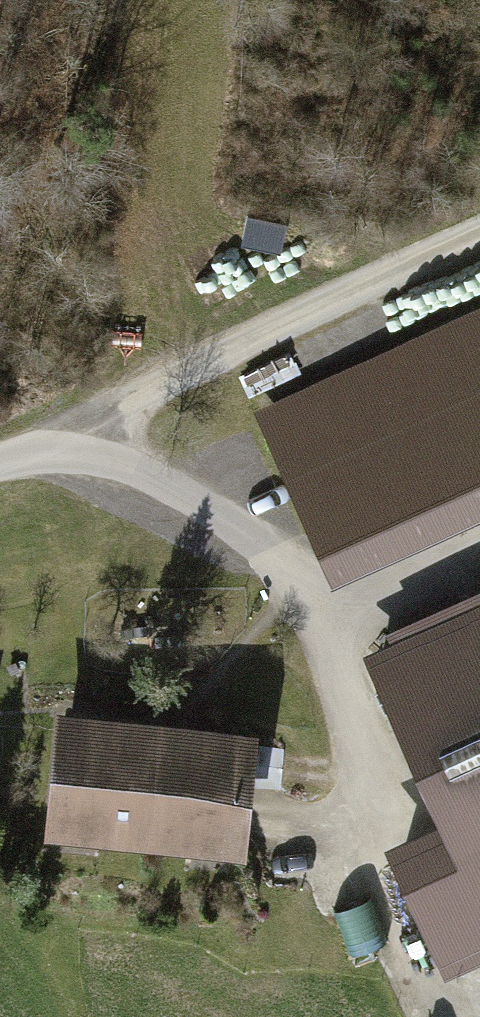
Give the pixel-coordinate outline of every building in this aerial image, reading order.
[(262,410),(342,581),(479,517),(479,310),(262,410)] [(382,655),(459,821),(404,846),(463,973),(479,965),(479,611),(382,655)] [(140,730),(44,722),(34,844),(130,852),(140,730)] [(241,739),(140,730),(130,852),(230,860),(241,739)]
